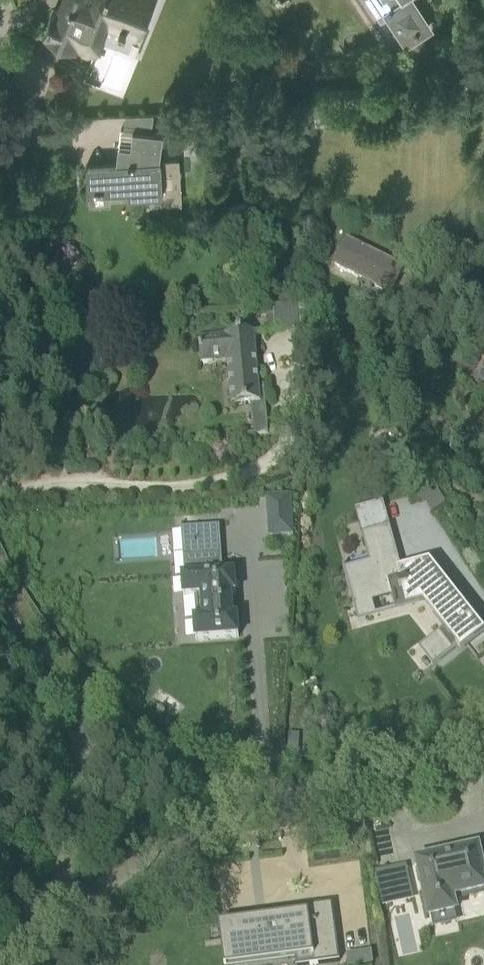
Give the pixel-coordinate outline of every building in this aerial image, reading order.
[(46,31),(50,33),(51,37),(63,42),(67,40),(75,43),(96,52),(108,20),(140,33),(146,18),(150,20),(157,1),(154,0),(62,0),(58,10),(55,9),(52,17),(51,16),(48,23),(49,24),(46,31)] [(397,6),(389,12),(407,39),(428,25),(411,0),(393,0),(397,6)] [(179,173),(179,159),(160,160),(163,134),(134,131),(132,147),(122,146),(120,164),(88,166),(88,165),(87,165),(88,193),(89,193),(89,188),(129,185),(130,193),(131,193),(131,192),(175,189),(174,174),(179,173)] [(209,131),(186,139),(192,158),(216,150),(209,131)] [(347,240),(335,265),(389,293),(402,267),(347,240)] [(225,335),(218,336),(198,338),(200,362),(227,359),(232,404),(260,401),(265,401),(264,388),(259,388),(253,331),(252,332),(225,334),(225,335)] [(291,496),(267,497),(269,537),(293,535),(291,496)] [(342,565),(354,608),(355,608),(354,603),(391,593),(391,592),(398,590),(398,592),(406,590),(409,604),(423,600),(423,601),(424,600),(448,630),(433,642),(433,643),(425,650),(432,658),(431,659),(435,663),(432,666),(433,667),(481,629),(430,563),(402,571),(390,526),(361,534),(369,563),(345,569),(344,565),(342,565)] [(221,574),(220,556),(187,559),(188,577),(182,577),(184,597),(198,597),(199,620),(194,620),(196,640),(238,637),(237,617),(233,617),(231,594),(236,594),(235,588),(233,588),(233,580),(235,580),(234,574),(221,574)] [(477,851),(417,864),(430,919),(455,913),(452,899),(483,892),(483,850),(477,852),(477,851)] [(408,885),(404,868),(377,875),(380,891),(408,885)] [(219,925),(221,946),(224,946),(223,944),(226,943),(229,964),(273,959),(295,956),(296,964),(313,964),(340,961),(332,904),(305,907),(305,909),(307,924),(273,928),(269,929),(268,919),(253,921),(224,925),(219,925)] [(361,952),(362,964),(371,964),(373,964),(372,951),(361,952)]
